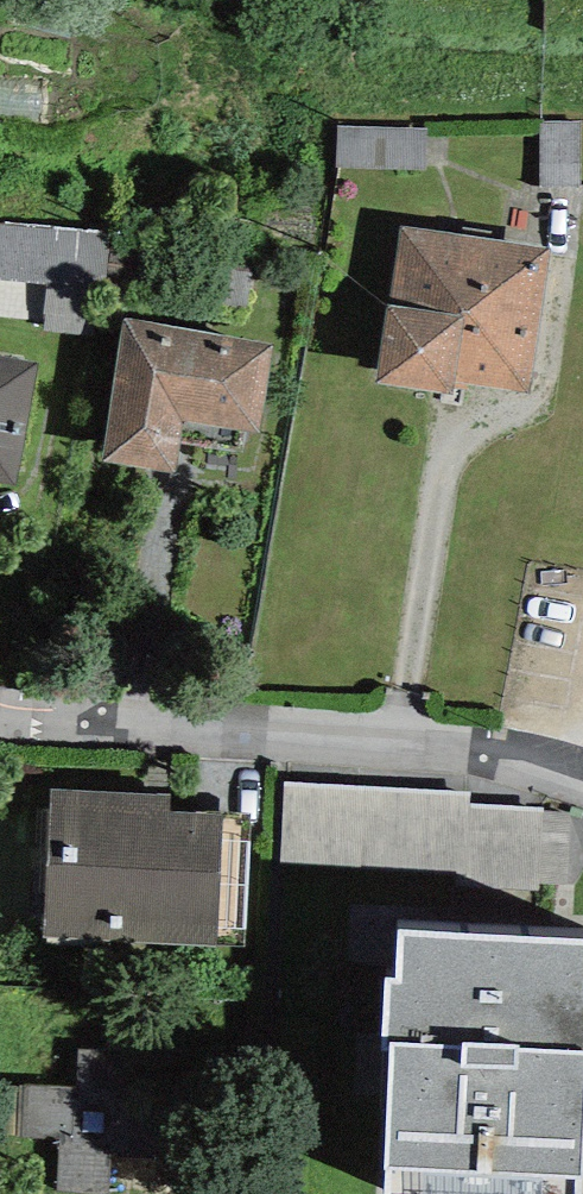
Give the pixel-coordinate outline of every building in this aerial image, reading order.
[(579,120),(540,121),(541,185),(580,184),(579,120)] [(428,129),(335,126),(334,167),(426,170),(428,129)] [(0,224),(0,280),(46,283),(91,286),(106,287),(110,232),(0,224)] [(552,250),(400,226),(375,383),(453,395),(455,380),(529,392),(552,250)] [(91,286),(46,283),(43,331),(88,334),(91,286)] [(243,453),(246,432),(259,434),(274,345),(123,320),(100,460),(176,473),(181,443),(243,453)] [(0,357),(0,482),(16,485),(38,363),(0,357)] [(469,792),(285,782),(280,864),(465,875),(469,805),(469,792)] [(172,793),(52,787),(44,937),(245,947),(251,816),(171,813),(172,793)] [(540,891),(543,808),(469,805),(465,875),(464,888),(540,891)] [(397,930),(394,977),(385,976),(381,1052),(391,1053),(382,1193),(582,1193),(582,1175),(582,940),(397,930)] [(19,1087),(18,1137),(60,1138),(58,1192),(103,1193),(106,1193),(107,1159),(160,1161),(162,1105),(126,1104),(127,1048),(76,1046),(75,1088),(19,1087)]
